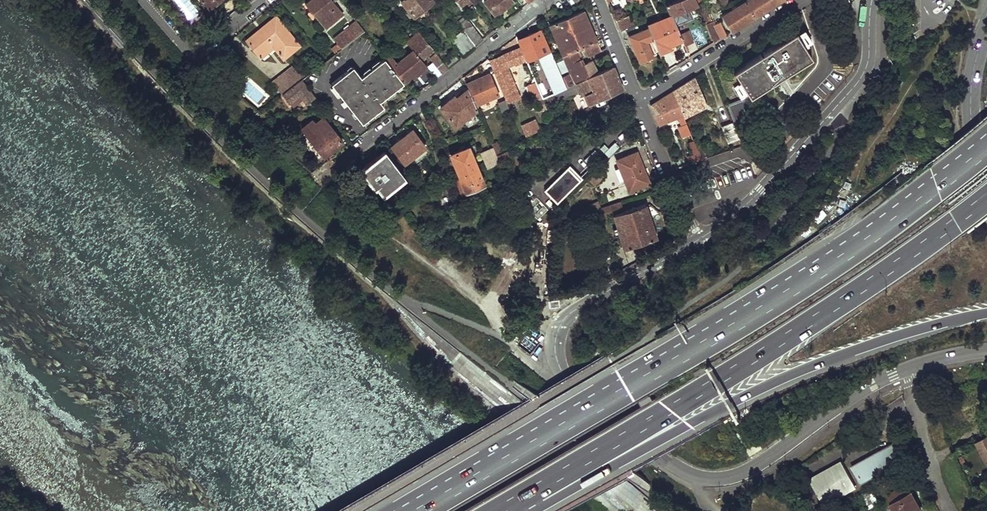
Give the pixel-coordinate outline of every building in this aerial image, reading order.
[(205,2),(201,5),(208,13),(218,4),(220,5),(225,0),(203,0),(205,2)] [(307,5),(326,29),(343,16),(333,3),(330,0),(313,0),(307,5)] [(400,0),(405,6),(402,8),(411,18),(413,16),(415,18),(434,2),(433,0),(401,0),(400,0)] [(484,2),(496,17),(513,3),(511,0),(487,0),(484,2)] [(610,4),(613,13),(623,8),(621,0),(608,0),(610,4)] [(676,25),(688,20),(686,15),(691,13),(689,8),(698,4),(696,0),(677,0),(667,4),(671,14),(676,25)] [(722,15),(732,30),(738,27),(756,16),(780,0),(745,0),(722,15)] [(704,1),(698,5),(714,42),(727,34),(720,21),(714,25),(713,22),(711,22),(704,1)] [(583,10),(550,23),(571,73),(563,76),(568,86),(599,72),(593,59),(586,62),(583,57),(581,58),(577,49),(584,46),(588,55),(599,51),(583,10)] [(671,14),(647,24),(648,27),(659,52),(683,42),(680,34),(676,25),(671,14)] [(276,17),(246,40),(258,56),(272,45),(274,48),(283,59),(299,47),(276,17)] [(467,17),(458,24),(464,31),(475,45),(483,38),(467,17)] [(623,17),(616,20),(621,30),(625,28),(628,27),(623,17)] [(356,20),(333,38),(342,49),(365,32),(356,20)] [(628,27),(625,28),(628,35),(630,34),(639,60),(659,52),(648,27),(640,30),(637,23),(628,27)] [(540,29),(517,40),(520,47),(526,60),(535,82),(540,92),(542,98),(545,97),(565,88),(540,29)] [(464,31),(452,40),(464,56),(476,47),(475,45),(464,31)] [(688,31),(680,34),(683,42),(684,45),(693,42),(688,31)] [(407,41),(410,46),(413,50),(422,60),(435,51),(419,32),(407,41)] [(795,32),(734,71),(751,97),(812,59),(795,32)] [(272,45),(258,56),(260,58),(274,48),(272,45)] [(382,45),(378,49),(385,57),(404,81),(405,82),(426,66),(422,60),(413,50),(396,63),(382,45)] [(520,47),(491,60),(507,99),(505,99),(507,102),(520,97),(507,66),(515,63),(515,65),(526,60),(520,47)] [(439,55),(433,60),(434,61),(443,73),(449,68),(445,64),(439,55)] [(456,55),(445,64),(449,68),(460,60),(456,55)] [(352,66),(330,83),(362,122),(383,105),(378,100),(404,81),(385,57),(360,77),(352,66)] [(434,61),(427,67),(436,78),(441,74),(443,73),(434,61)] [(290,65),(272,79),(283,94),(301,80),(290,65)] [(565,88),(545,97),(547,101),(556,97),(558,100),(578,91),(580,95),(584,94),(588,103),(622,89),(621,86),(613,66),(599,72),(568,86),(565,88)] [(489,74),(466,84),(468,89),(475,105),(498,95),(489,74)] [(684,85),(674,91),(683,114),(684,116),(707,104),(696,78),(684,85)] [(283,94),(282,95),(289,104),(300,96),(306,104),(315,98),(301,80),(283,94)] [(535,82),(528,85),(532,95),(534,94),(540,92),(535,82)] [(461,91),(440,107),(454,126),(477,109),(475,105),(468,89),(463,93),(461,91)] [(674,91),(651,106),(656,118),(659,125),(683,114),(674,91)] [(540,92),(534,94),(539,106),(544,104),(542,98),(540,92)] [(505,99),(498,103),(504,117),(511,114),(507,102),(505,99)] [(320,104),(315,108),(321,117),(326,112),(320,104)] [(544,104),(534,108),(538,116),(547,112),(544,104)] [(304,131),(298,136),(318,162),(323,158),(322,157),(341,141),(322,118),(314,125),(311,122),(303,129),(304,131)] [(536,119),(521,125),(526,137),(540,132),(536,119)] [(734,122),(722,127),(728,142),(740,138),(734,122)] [(413,131),(391,148),(403,164),(425,147),(413,131)] [(463,149),(451,154),(460,176),(457,177),(463,193),(484,184),(469,147),(472,146),(469,138),(461,142),(463,149)] [(497,142),(492,144),(493,148),(496,154),(499,153),(498,150),(500,149),(497,142)] [(702,147),(696,148),(700,160),(706,158),(702,147)] [(496,154),(493,148),(481,153),(488,169),(500,164),(497,156),(496,154)] [(693,154),(687,156),(689,163),(700,160),(696,148),(691,150),(693,154)] [(508,151),(497,156),(500,164),(505,162),(503,159),(510,156),(508,151)] [(384,152),(360,170),(374,187),(376,185),(382,194),(404,178),(384,152)] [(620,168),(615,170),(619,181),(624,179),(628,190),(649,182),(637,153),(617,161),(620,168)] [(570,166),(545,190),(557,202),(581,178),(570,166)] [(600,179),(594,174),(585,183),(591,188),(600,179)] [(520,185),(511,189),(515,198),(524,194),(520,185)] [(500,187),(489,193),(491,196),(502,190),(500,187)] [(617,203),(610,205),(624,248),(658,237),(647,203),(619,211),(617,203)] [(986,461),(986,437),(984,439),(977,442),(986,461)] [(850,467),(860,485),(906,459),(897,442),(850,467)] [(840,463),(808,480),(821,505),(854,488),(840,463)] [(886,496),(894,510),(919,510),(920,510),(905,485),(886,496)]
